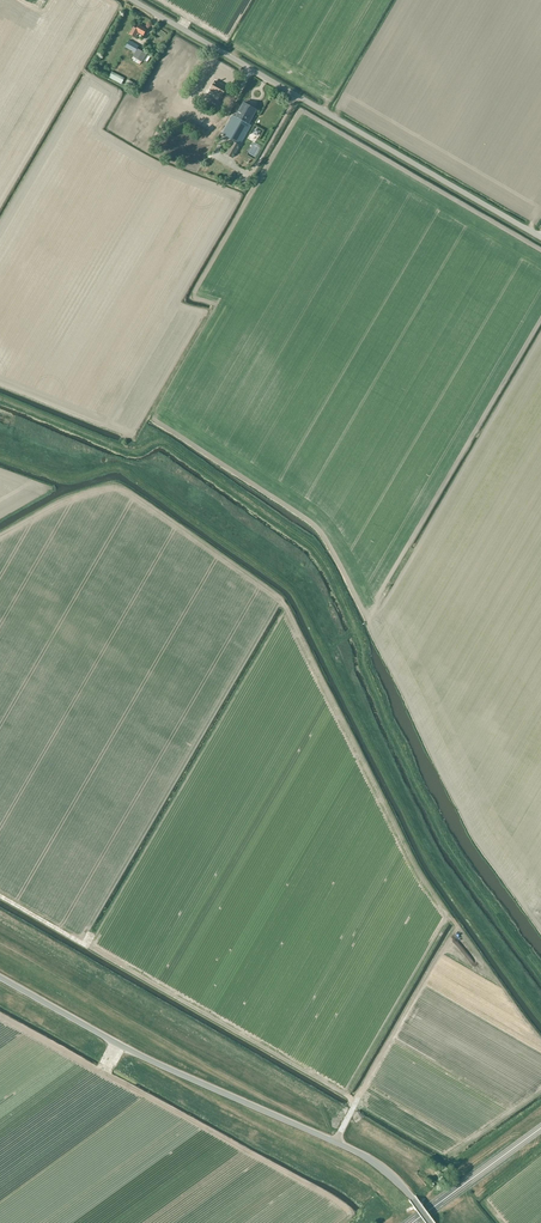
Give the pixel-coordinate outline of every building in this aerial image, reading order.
[(146,31),(147,29),(139,24),(137,28),(134,27),(129,35),(136,38),(138,33),(143,36),(145,34),(146,34),(147,32),(146,31)] [(129,40),(125,47),(131,51),(135,53),(131,59),(139,64),(141,61),(142,62),(143,60),(147,55),(147,54),(138,49),(139,46),(129,40)] [(136,84),(112,71),(108,78),(121,84),(122,84),(134,90),(136,84)] [(227,95),(223,93),(226,87),(216,81),(210,90),(221,97),(219,100),(223,103),(227,95)] [(233,115),(222,134),(241,144),(252,125),(249,124),(248,124),(256,110),(244,103),(236,116),(233,115)] [(194,115),(203,120),(206,116),(200,113),(201,112),(197,109),(194,115)] [(208,130),(192,120),(188,127),(204,136),(208,130)] [(233,142),(226,154),(233,158),(240,146),(234,142),(233,142)] [(430,1168),(428,1170),(436,1180),(438,1179),(430,1168)]
